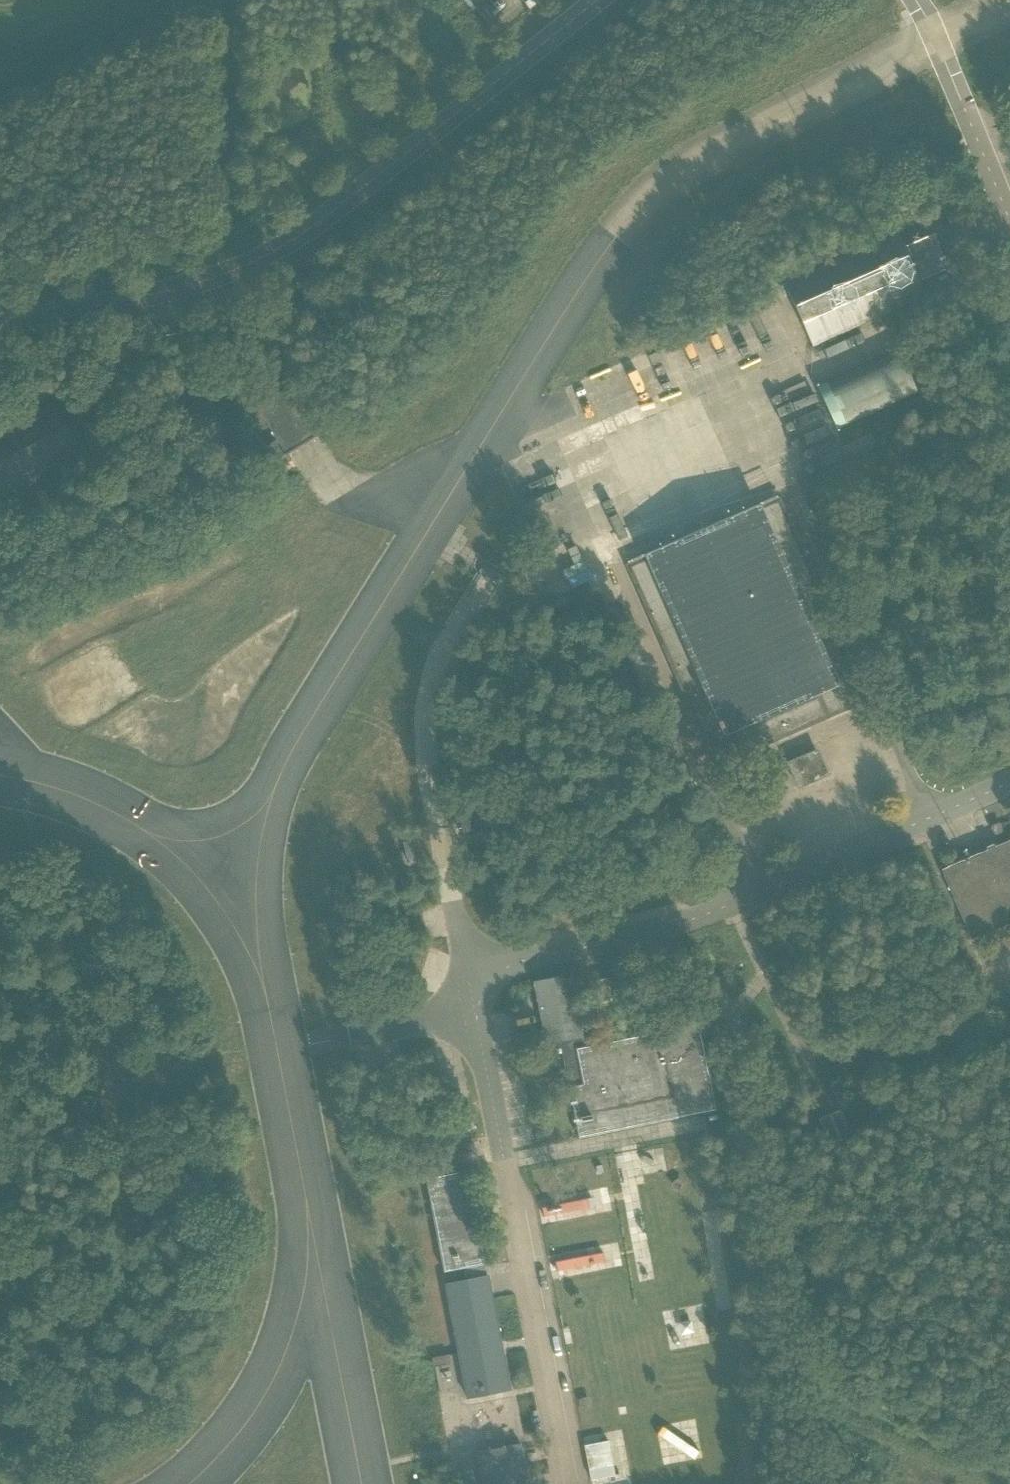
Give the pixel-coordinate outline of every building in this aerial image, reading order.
[(933,233),(911,243),(903,246),(897,232),(784,283),(813,347),(926,296),(919,281),(949,268),(933,233)] [(817,386),(811,374),(809,375),(840,443),(842,442),(839,437),(836,430),(845,426),(918,393),(898,349),(817,386)] [(275,462),(320,434),(324,432),(322,430),(320,429),(292,384),(256,406),(276,440),(266,446),(274,458),(274,459),(275,462)] [(797,482),(810,512),(884,479),(872,450),(797,482)] [(628,564),(664,647),(717,766),(868,701),(778,498),(758,507),(758,505),(646,554),(646,556),(628,564)] [(830,509),(814,515),(819,527),(835,520),(830,509)] [(788,763),(799,788),(828,775),(817,751),(788,763)] [(691,767),(683,771),(685,777),(693,774),(691,767)] [(992,824),(994,831),(1001,828),(999,822),(992,824)] [(404,843),(408,863),(421,860),(417,840),(404,843)] [(971,939),(1009,923),(1009,840),(941,870),(971,939)] [(585,1046),(577,1010),(570,975),(534,982),(540,1011),(540,1013),(542,1023),(543,1024),(545,1039),(546,1040),(546,1043),(547,1043),(551,1064),(563,1062),(565,1071),(567,1077),(569,1086),(582,1084),(575,1048),(585,1046)] [(569,1086),(568,1086),(574,1119),(578,1138),(716,1111),(715,1101),(709,1071),(716,1070),(724,1068),(719,1041),(711,1042),(703,1044),(700,1026),(699,1023),(585,1046),(575,1048),(582,1084),(569,1086)] [(518,1069),(519,1077),(528,1075),(527,1068),(518,1069)] [(830,1114),(818,1119),(829,1145),(851,1135),(840,1109),(830,1114)] [(483,1264),(485,1264),(467,1169),(454,1172),(425,1177),(443,1270),(444,1272),(464,1268),(483,1264)] [(685,1181),(677,1176),(671,1183),(679,1189),(685,1181)] [(588,1195),(543,1204),(545,1213),(590,1205),(588,1195)] [(602,1250),(557,1259),(559,1268),(604,1260),(602,1250)] [(466,1280),(445,1284),(446,1290),(455,1336),(468,1399),(505,1391),(510,1390),(500,1343),(491,1297),(487,1276),(486,1276),(483,1264),(464,1268),(465,1273),(466,1280)] [(691,1317),(678,1320),(680,1333),(693,1330),(691,1317)] [(589,1394),(579,1395),(580,1406),(590,1405),(589,1394)] [(590,1477),(614,1473),(607,1437),(583,1442),(590,1477)] [(483,1483),(528,1483),(520,1444),(477,1452),(483,1483)]
